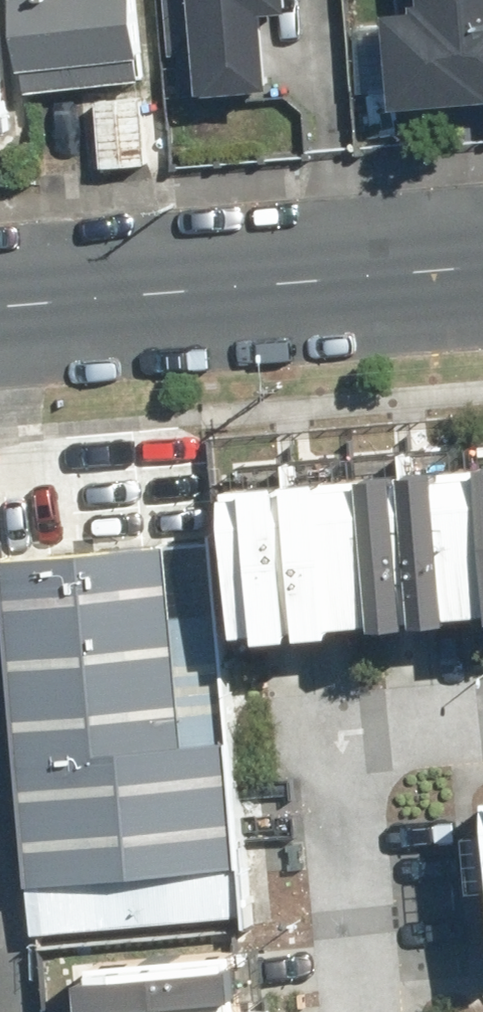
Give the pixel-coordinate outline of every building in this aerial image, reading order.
[(25,91),(145,79),(137,0),(17,0),(25,91)] [(178,57),(194,55),(197,91),(289,83),(282,1),(298,0),(173,0),(178,57)] [(399,88),(482,80),(482,0),(422,0),(424,14),(392,17),(399,88)] [(12,117),(0,8),(0,118),(12,117)] [(98,99),(102,164),(150,162),(144,95),(98,99)] [(468,601),(482,600),(482,456),(458,458),(468,601)] [(415,460),(426,605),(468,601),(458,458),(415,460)] [(376,468),(387,609),(426,605),(415,460),(376,462),(376,468)] [(387,609),(376,468),(342,471),(342,463),(306,467),(320,624),(358,620),(357,611),(387,609)] [(263,478),(239,480),(251,620),(273,618),(273,628),(320,624),(306,467),(263,471),(263,478)] [(164,540),(0,557),(36,933),(246,913),(218,609),(171,613),(164,540)] [(104,957),(107,998),(252,985),(249,944),(104,957)] [(109,1011),(254,1011),(252,985),(107,998),(109,1011)]
